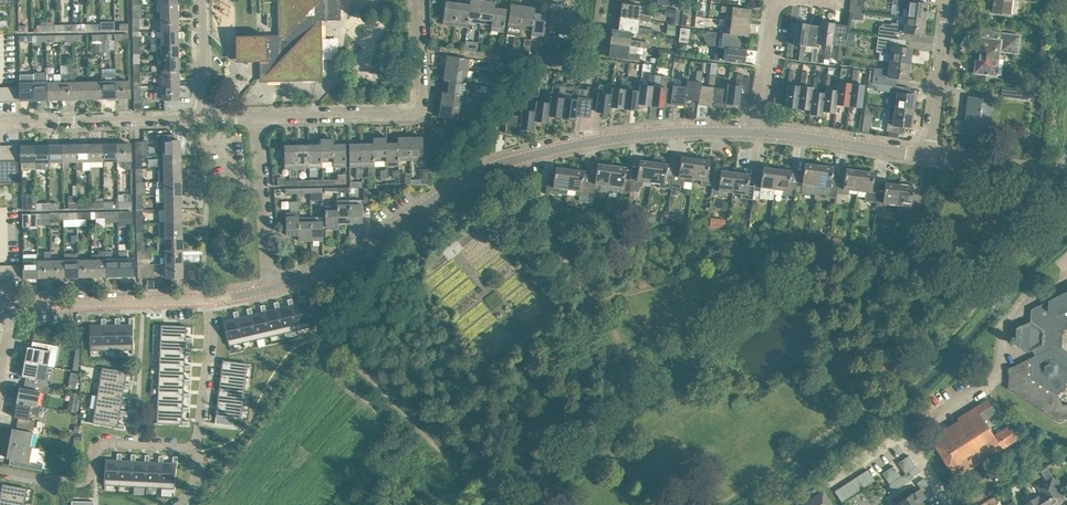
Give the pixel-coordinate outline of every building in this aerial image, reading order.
[(322,24),(321,24),(321,20),(341,20),(340,0),(278,0),(278,36),(279,36),(279,40),(267,40),(267,35),(236,36),(236,56),(242,55),(243,62),(259,62),(259,55),(276,55),(276,65),(266,75),(266,82),(316,81),(316,74),(323,74),(322,24)] [(471,0),(470,0),(470,5),(457,3),(454,25),(467,27),(471,0)] [(483,1),(477,0),(471,0),(467,27),(468,27),(468,22),(480,23),(483,1)] [(892,5),(899,6),(899,9),(898,17),(907,18),(925,20),(926,11),(927,12),(927,8),(927,4),(911,2),(911,0),(893,0),(892,5)] [(993,12),(1010,14),(1011,0),(995,0),(993,12)] [(491,31),(495,3),(495,2),(483,1),(480,23),(491,25),(491,31)] [(454,25),(457,3),(446,2),(443,24),(454,25)] [(504,32),(507,9),(494,8),(495,2),(495,3),(491,31),(504,32)] [(622,3),(620,17),(639,19),(651,21),(651,15),(640,14),(641,6),(622,3)] [(142,4),(139,4),(132,4),(133,19),(139,19),(139,18),(142,18),(142,4)] [(178,18),(177,4),(161,4),(158,4),(158,12),(161,12),(161,19),(178,18)] [(520,29),(523,6),(511,4),(507,35),(514,36),(513,44),(518,44),(520,29)] [(559,33),(563,5),(550,4),(547,27),(559,29),(558,33),(559,33)] [(572,35),(574,13),(562,11),(563,6),(563,5),(559,33),(559,37),(565,37),(566,34),(572,35)] [(863,14),(864,7),(850,5),(849,12),(853,12),(863,14)] [(531,36),(535,8),(523,6),(520,29),(531,30),(530,36),(531,36)] [(750,24),(751,9),(721,6),(720,12),(732,14),(731,21),(750,24)] [(544,37),(547,15),(535,13),(535,8),(531,36),(544,37)] [(671,17),(679,18),(679,10),(672,9),(671,17)] [(619,30),(619,31),(631,32),(649,34),(650,29),(638,27),(639,19),(620,17),(619,30)] [(178,32),(178,18),(161,19),(162,32),(178,32)] [(923,35),(925,20),(907,18),(906,26),(896,25),(896,27),(883,25),(880,28),(878,38),(888,39),(896,39),(906,40),(907,33),(923,35)] [(748,37),(750,24),(731,21),(719,20),(718,25),(730,27),(729,34),(729,35),(741,36),(748,37)] [(115,30),(115,22),(101,22),(101,24),(101,30),(115,30)] [(817,48),(821,22),(820,26),(808,24),(805,47),(813,47),(811,62),(816,62),(817,48)] [(831,46),(834,24),(821,22),(817,48),(818,48),(819,44),(826,45),(824,59),(829,60),(831,46)] [(805,47),(808,24),(795,23),(793,44),(800,45),(798,60),(803,61),(805,47)] [(844,48),(845,36),(847,25),(834,24),(831,46),(838,47),(836,61),(841,62),(843,48),(844,48)] [(669,25),(667,35),(676,36),(678,26),(669,25)] [(612,29),(611,43),(629,46),(637,47),(640,47),(647,48),(647,42),(641,42),(630,40),(631,32),(619,31),(619,30),(612,29)] [(178,45),(178,32),(162,32),(162,38),(151,38),(151,45),(178,45)] [(740,49),(741,36),(729,35),(729,34),(706,32),(706,33),(703,34),(707,45),(717,46),(721,47),(740,49)] [(996,76),(999,51),(1017,54),(1019,36),(990,32),(989,39),(979,38),(978,47),(980,47),(978,64),(975,64),(974,73),(996,76)] [(909,65),(911,49),(895,47),(896,39),(888,39),(878,38),(877,50),(883,51),(883,53),(892,54),(891,62),(909,65)] [(611,43),(609,57),(620,58),(639,60),(640,55),(628,54),(629,46),(611,43)] [(178,59),(178,45),(151,45),(151,51),(158,51),(158,59),(162,59),(178,59)] [(745,63),(746,50),(740,49),(721,47),(717,46),(715,60),(745,63)] [(259,55),(259,62),(260,75),(266,75),(276,65),(276,55),(259,55)] [(542,55),(542,56),(541,62),(555,64),(556,57),(542,55)] [(467,71),(469,58),(447,56),(446,69),(467,71)] [(179,72),(178,59),(162,59),(162,65),(152,66),(152,73),(163,73),(179,72)] [(907,79),(909,65),(891,62),(890,70),(881,69),(881,72),(874,71),(873,83),(878,84),(892,86),(893,85),(890,85),(891,77),(907,79)] [(75,99),(74,82),(74,67),(69,67),(69,74),(61,74),(61,83),(61,99),(75,99)] [(466,83),(467,71),(446,69),(444,80),(449,81),(472,84),(472,83),(466,83)] [(835,112),(841,69),(839,84),(838,83),(837,91),(830,91),(832,76),(827,76),(823,111),(835,112)] [(849,105),(852,84),(844,84),(846,69),(841,69),(835,112),(836,112),(837,104),(849,105)] [(798,108),(800,87),(793,86),(794,71),(790,70),(788,85),(787,85),(785,106),(798,108)] [(862,107),(864,86),(857,85),(858,71),(853,70),(852,84),(849,105),(862,107)] [(700,86),(702,72),(696,71),(695,82),(687,82),(685,99),(698,101),(700,86)] [(41,72),(34,72),(34,73),(34,83),(34,99),(48,99),(48,74),(47,74),(47,72),(41,72)] [(179,86),(179,72),(163,73),(163,86),(179,86)] [(34,99),(34,83),(34,73),(20,73),(20,84),(20,100),(34,99)] [(810,114),(813,89),(805,88),(807,73),(802,73),(800,87),(798,108),(810,109),(809,113),(810,114)] [(61,99),(61,83),(54,83),(54,74),(48,74),(48,99),(61,99)] [(748,94),(750,78),(743,77),(743,74),(737,74),(735,86),(728,85),(729,78),(728,78),(724,107),(725,108),(726,103),(739,105),(741,93),(748,94)] [(651,105),(653,88),(655,76),(649,75),(648,83),(640,82),(638,103),(651,105)] [(653,88),(651,105),(665,107),(666,96),(668,78),(662,77),(655,76),(654,83),(653,88)] [(685,99),(687,82),(688,76),(682,76),(681,87),(673,86),(671,104),(685,106),(685,99)] [(711,106),(714,88),(715,76),(709,76),(708,87),(700,86),(698,101),(698,104),(711,106)] [(823,111),(827,76),(825,90),(824,94),(817,93),(819,79),(814,78),(813,89),(810,114),(822,115),(823,111)] [(624,108),(627,82),(628,79),(621,78),(620,90),(613,89),(610,107),(624,108)] [(724,107),(728,78),(722,78),(721,89),(714,88),(711,106),(724,107)] [(638,103),(640,82),(641,80),(635,80),(635,82),(627,82),(624,108),(637,110),(638,103)] [(130,98),(130,87),(130,81),(115,82),(116,98),(130,98)] [(470,96),(472,84),(449,81),(448,92),(443,92),(442,93),(470,96)] [(88,98),(88,82),(74,82),(75,99),(88,98)] [(102,98),(102,82),(88,82),(88,98),(102,98)] [(116,98),(115,82),(102,82),(102,98),(116,98)] [(610,113),(610,107),(613,89),(613,83),(607,82),(607,86),(599,85),(596,111),(610,113)] [(892,86),(890,109),(895,109),(913,112),(915,95),(909,94),(910,87),(893,85),(892,86)] [(179,99),(179,86),(163,86),(163,93),(154,93),(154,99),(179,99)] [(561,117),(564,87),(560,86),(558,98),(551,97),(549,115),(561,117)] [(589,117),(593,87),(587,86),(586,98),(578,97),(579,89),(578,88),(574,121),(575,121),(576,115),(589,117)] [(574,121),(578,88),(573,88),(572,100),(564,98),(566,87),(564,87),(561,117),(567,118),(567,120),(574,121)] [(1002,87),(1001,97),(1010,98),(1011,88),(1002,87)] [(1020,89),(1018,99),(1027,100),(1028,90),(1020,89)] [(549,115),(551,97),(551,92),(546,92),(544,103),(537,102),(537,100),(536,100),(532,130),(533,130),(535,120),(548,122),(549,115)] [(463,107),(465,96),(470,97),(470,96),(442,93),(441,105),(463,107)] [(988,126),(992,97),(981,95),(981,97),(968,96),(963,134),(977,136),(978,125),(988,126)] [(532,130),(536,100),(531,99),(529,111),(522,110),(523,105),(521,105),(518,135),(519,135),(520,128),(532,130)] [(518,135),(521,105),(517,104),(515,116),(507,115),(501,114),(499,130),(505,131),(505,133),(518,135)] [(486,110),(463,107),(441,105),(439,117),(462,119),(462,114),(481,116),(486,110)] [(911,128),(913,112),(895,109),(893,121),(888,120),(887,131),(904,133),(905,127),(911,128)] [(464,139),(456,133),(450,139),(459,147),(464,139)] [(180,155),(180,140),(174,140),(174,134),(157,134),(157,141),(159,141),(159,155),(180,155)] [(410,160),(410,137),(398,138),(398,166),(399,166),(398,160),(410,160)] [(423,160),(423,137),(410,137),(410,160),(423,160)] [(374,161),(373,138),(373,144),(361,144),(361,167),(369,167),(369,171),(368,171),(368,178),(375,178),(374,161)] [(386,166),(385,138),(373,138),(374,161),(385,161),(385,166),(386,166)] [(386,138),(385,138),(386,166),(398,166),(398,138),(398,143),(386,143),(386,138)] [(321,167),(321,139),(321,145),(308,145),(309,167),(321,167)] [(333,167),(333,139),(321,139),(321,167),(322,167),(321,162),(333,162),(333,167)] [(346,167),(346,144),(334,144),(334,139),(333,139),(333,167),(346,167)] [(144,155),(144,141),(135,141),(135,155),(144,155)] [(103,161),(103,144),(90,145),(90,161),(103,161)] [(117,160),(117,144),(103,144),(103,161),(117,160)] [(131,160),(131,155),(131,144),(117,144),(117,160),(124,160),(124,169),(131,169),(131,160)] [(361,167),(361,144),(349,144),(350,167),(356,167),(357,171),(356,171),(356,178),(362,178),(361,167)] [(63,161),(62,145),(49,146),(49,162),(63,161)] [(76,161),(76,145),(62,145),(63,161),(76,161)] [(90,161),(90,145),(76,145),(76,161),(76,162),(76,171),(83,171),(83,161),(90,161)] [(297,171),(296,145),(284,145),(285,168),(290,168),(290,176),(298,176),(298,171),(297,171)] [(309,167),(308,145),(296,145),(297,171),(298,171),(305,171),(304,167),(309,167)] [(35,146),(21,146),(21,162),(22,169),(36,169),(35,162),(35,146)] [(49,146),(35,146),(35,162),(36,169),(49,169),(49,162),(49,146)] [(181,169),(180,155),(159,155),(160,169),(181,169)] [(671,189),(671,194),(677,194),(684,183),(692,184),(693,180),(695,158),(681,156),(680,168),(673,167),(672,176),(673,176),(672,181),(671,189)] [(715,172),(708,171),(710,160),(695,158),(693,180),(701,181),(701,185),(712,186),(713,181),(714,181),(715,172)] [(19,182),(18,160),(12,160),(5,160),(0,160),(0,183),(19,182)] [(651,183),(653,162),(654,161),(639,160),(638,171),(631,170),(630,179),(631,179),(630,185),(642,186),(643,182),(651,183)] [(653,162),(651,183),(659,184),(658,188),(671,189),(672,181),(673,176),(672,176),(667,175),(668,163),(654,161),(653,162)] [(589,183),(588,188),(600,189),(600,191),(608,192),(609,187),(611,166),(611,165),(597,163),(596,175),(589,174),(588,183),(589,183)] [(815,195),(819,165),(805,163),(803,174),(797,173),(796,182),(795,193),(815,195)] [(609,187),(608,192),(617,193),(617,192),(629,193),(630,185),(631,179),(630,179),(625,178),(626,167),(611,165),(611,166),(609,187)] [(836,198),(836,193),(838,179),(832,178),(834,167),(819,165),(815,195),(836,198)] [(754,187),(753,196),(773,199),(774,190),(776,168),(763,166),(761,178),(755,177),(754,186),(754,187)] [(567,190),(570,169),(556,167),(554,178),(548,178),(546,191),(558,193),(559,189),(567,190)] [(796,182),(790,182),(792,170),(776,168),(774,190),(782,191),(781,195),(794,196),(795,193),(796,182)] [(857,192),(860,170),(846,168),(844,180),(838,179),(836,193),(848,195),(849,191),(857,192)] [(181,182),(181,169),(160,169),(160,182),(181,182)] [(429,183),(429,169),(422,169),(422,179),(411,179),(411,183),(429,183)] [(589,183),(588,183),(583,182),(584,170),(570,169),(567,190),(576,191),(575,195),(587,196),(588,188),(589,183)] [(732,194),(735,172),(721,170),(719,181),(714,181),(713,181),(712,186),(711,195),(723,196),(724,193),(732,194)] [(860,170),(857,192),(865,193),(865,197),(864,201),(876,202),(877,193),(878,193),(879,184),(873,183),(874,172),(860,170)] [(735,172),(732,194),(740,195),(740,198),(752,200),(753,196),(753,191),(754,187),(754,186),(748,185),(750,174),(735,172)] [(338,179),(333,179),(333,184),(347,184),(347,174),(338,175),(338,179)] [(181,182),(160,182),(157,182),(157,189),(156,189),(156,196),(181,196),(181,182)] [(897,206),(900,184),(885,182),(884,194),(878,193),(877,193),(876,202),(875,207),(887,208),(886,212),(895,213),(897,206)] [(146,183),(142,183),(136,183),(136,196),(142,196),(146,196),(146,183)] [(916,204),(916,198),(913,197),(914,186),(900,184),(897,206),(905,207),(904,211),(910,211),(909,217),(918,218),(920,205),(916,204)] [(77,208),(77,202),(77,196),(68,196),(68,208),(77,208)] [(181,209),(181,196),(156,196),(156,203),(165,203),(165,209),(181,209)] [(36,209),(36,203),(36,200),(22,200),(22,210),(36,209)] [(338,228),(338,227),(337,200),(336,200),(337,206),(325,206),(325,229),(338,228)] [(350,223),(349,200),(337,200),(338,227),(338,223),(350,223)] [(362,222),(362,200),(349,200),(350,223),(362,222)] [(299,240),(298,212),(298,201),(290,201),(290,210),(291,210),(291,212),(286,212),(286,235),(298,235),(298,240),(299,240)] [(182,223),(181,209),(165,209),(165,223),(182,223)] [(86,219),(91,218),(91,212),(77,213),(78,226),(86,226),(86,219)] [(311,240),(310,218),(298,218),(298,212),(299,240),(311,240)] [(78,226),(77,213),(64,213),(64,219),(64,227),(78,226)] [(647,216),(646,222),(655,223),(657,214),(647,213),(647,216)] [(37,228),(37,220),(36,214),(23,214),(23,229),(37,228)] [(323,240),(323,229),(323,217),(310,218),(311,240),(323,240)] [(182,237),(182,223),(165,223),(166,236),(166,237),(182,237)] [(773,227),(772,234),(785,236),(786,229),(773,227)] [(182,249),(182,237),(166,237),(166,236),(158,236),(158,243),(158,250),(160,250),(182,249)] [(832,237),(831,244),(839,247),(841,240),(832,237)] [(119,276),(119,259),(112,260),(112,251),(108,251),(108,246),(105,246),(105,251),(105,260),(106,276),(119,276)] [(870,247),(869,255),(877,256),(878,248),(870,247)] [(182,263),(182,249),(160,250),(160,256),(166,256),(166,264),(182,263)] [(133,275),(133,260),(133,259),(127,259),(127,250),(119,251),(119,259),(119,276),(133,275)] [(152,260),(151,250),(144,251),(137,251),(138,264),(147,264),(147,260),(152,260)] [(51,277),(51,261),(51,251),(44,251),(45,261),(37,261),(38,277),(51,277)] [(106,276),(105,260),(105,251),(99,251),(99,254),(92,254),(92,260),(92,276),(106,276)] [(78,276),(78,260),(78,253),(64,253),(65,260),(65,277),(78,276)] [(37,254),(23,254),(24,278),(30,277),(30,282),(38,282),(37,277),(38,277),(37,261),(37,254)] [(65,277),(65,260),(51,261),(51,277),(65,277)] [(92,276),(92,260),(78,260),(78,276),(92,276)] [(183,277),(182,263),(166,264),(167,277),(183,277)] [(154,278),(154,266),(154,264),(147,264),(138,264),(138,278),(154,278)] [(1032,309),(1031,322),(1017,328),(1016,344),(1029,352),(1035,349),(1038,355),(1010,368),(1009,389),(1059,422),(1061,421),(1061,422),(1065,420),(1064,420),(1066,418),(1066,353),(1061,349),(1061,330),(1066,331),(1066,291),(1032,309)] [(293,305),(292,305),(297,330),(312,327),(307,305),(308,305),(305,295),(301,296),(303,303),(293,305)] [(280,308),(278,308),(284,333),(297,330),(292,305),(293,305),(292,298),(287,299),(289,306),(280,308)] [(266,311),(265,311),(270,336),(284,333),(278,308),(280,308),(278,301),(274,302),(275,309),(266,311)] [(253,314),(251,315),(257,339),(270,336),(265,311),(266,311),(265,304),(260,305),(262,312),(253,314)] [(239,317),(237,318),(243,343),(257,339),(251,315),(253,314),(251,307),(247,308),(248,315),(239,317)] [(235,318),(223,321),(229,346),(243,343),(237,318),(239,317),(238,311),(233,312),(235,318)] [(90,325),(90,351),(91,351),(105,351),(104,325),(106,325),(106,318),(102,318),(101,318),(102,325),(90,325)] [(106,325),(104,325),(105,351),(119,350),(118,325),(120,325),(120,318),(116,318),(115,318),(115,325),(106,325)] [(120,325),(118,325),(119,350),(133,350),(133,328),(134,327),(134,318),(130,318),(129,318),(129,325),(120,325)] [(161,324),(160,339),(186,340),(186,342),(193,342),(193,338),(186,337),(187,326),(161,324)] [(160,339),(160,353),(185,354),(185,356),(192,356),(192,352),(185,351),(186,342),(186,340),(160,339)] [(48,365),(51,351),(57,352),(58,346),(36,342),(35,348),(28,346),(25,361),(39,363),(48,365)] [(160,353),(159,367),(185,368),(185,370),(192,370),(192,366),(185,365),(185,356),(185,354),(160,353)] [(223,360),(221,374),(246,377),(248,363),(223,360)] [(25,361),(22,376),(30,377),(29,383),(47,386),(49,380),(45,379),(48,365),(39,363),(25,361)] [(102,367),(100,381),(125,385),(125,387),(131,388),(132,384),(125,383),(127,372),(127,371),(102,367)] [(159,367),(158,381),(184,382),(184,384),(191,384),(191,379),(184,379),(185,370),(185,368),(159,367)] [(221,374),(219,388),(245,391),(246,377),(221,374)] [(100,381),(97,395),(123,399),(122,401),(129,402),(130,398),(123,396),(125,387),(125,385),(100,381)] [(158,381),(158,395),(183,396),(183,398),(190,398),(190,393),(184,393),(184,384),(184,382),(158,381)] [(37,405),(40,391),(49,393),(50,387),(47,386),(29,383),(28,389),(20,387),(17,402),(40,406),(37,405)] [(219,388),(218,402),(243,405),(245,391),(219,388)] [(97,395),(95,409),(120,413),(120,415),(127,416),(127,412),(127,411),(121,410),(122,401),(123,399),(97,395)] [(158,395),(157,409),(183,410),(183,412),(190,412),(190,407),(183,407),(183,398),(183,396),(158,395)] [(955,478),(1018,438),(1010,425),(993,436),(984,421),(996,413),(987,399),(957,418),(959,421),(942,431),(934,420),(923,427),(955,478)] [(923,400),(911,407),(918,419),(930,411),(923,400)] [(30,419),(31,413),(39,414),(40,406),(17,402),(14,417),(22,418),(21,424),(35,426),(36,420),(30,419)] [(69,402),(68,410),(76,412),(77,404),(69,402)] [(218,402),(216,417),(220,417),(225,418),(229,418),(233,419),(241,420),(243,405),(218,402)] [(93,423),(115,427),(115,428),(124,429),(125,425),(118,424),(120,415),(120,413),(95,409),(93,423)] [(157,409),(157,423),(179,424),(179,425),(189,426),(189,421),(182,421),(183,412),(183,410),(157,409)] [(31,447),(33,433),(35,426),(21,424),(20,430),(12,428),(9,443),(31,447)] [(31,447),(9,443),(7,458),(14,459),(13,465),(42,470),(43,464),(30,462),(32,447),(31,447)] [(105,459),(104,485),(118,486),(120,460),(122,460),(122,453),(118,453),(117,453),(117,460),(106,459),(105,459)] [(120,460),(118,486),(132,486),(134,461),(135,461),(136,454),(132,454),(131,454),(131,461),(122,460),(120,460)] [(134,461),(132,486),(146,487),(148,462),(149,462),(150,455),(145,455),(145,461),(135,461),(134,461)] [(148,462),(146,487),(160,488),(161,462),(163,462),(164,456),(159,455),(159,462),(149,462),(148,462)] [(161,462),(160,488),(174,489),(175,489),(176,466),(177,466),(178,456),(173,456),(173,463),(163,462),(161,462)] [(869,484),(875,480),(868,469),(862,473),(869,484)] [(899,478),(903,484),(913,478),(913,477),(909,471),(905,474),(901,477),(899,478)] [(864,488),(869,484),(862,473),(857,477),(864,488)] [(858,491),(864,488),(857,477),(851,480),(858,491)] [(1060,502),(1066,498),(1061,489),(1054,477),(1039,486),(1043,493),(1024,504),(1055,504),(1060,502)] [(890,484),(889,485),(893,491),(903,484),(899,478),(895,480),(890,484)] [(853,495),(858,491),(851,480),(846,484),(853,495)] [(25,502),(27,488),(2,483),(2,484),(0,495),(0,498),(25,502)] [(847,499),(853,495),(846,484),(840,487),(847,499)] [(842,502),(847,499),(840,487),(834,491),(842,502)] [(921,502),(927,498),(920,488),(911,494),(911,493),(900,501),(900,502),(895,504),(923,504),(921,502)] [(1007,491),(1001,495),(1003,499),(1010,495),(1007,491)] [(823,493),(804,504),(831,504),(823,493)]
